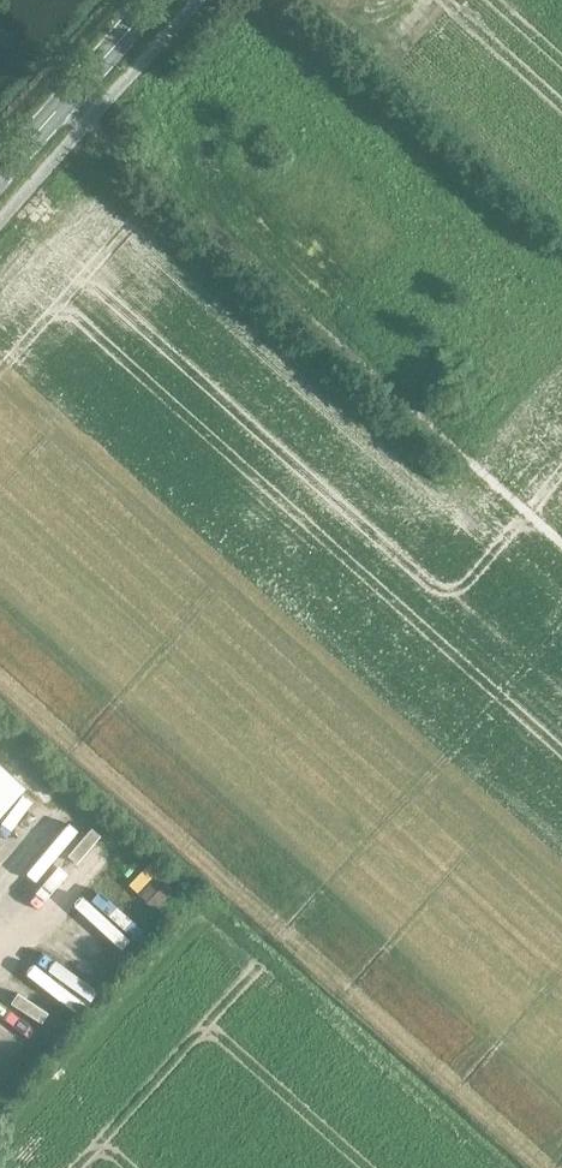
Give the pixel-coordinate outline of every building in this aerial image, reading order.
[(0,764),(0,815),(25,787),(0,764)] [(29,793),(0,825),(22,845),(51,813),(29,793)] [(132,881),(156,904),(175,885),(150,862),(132,881)]
